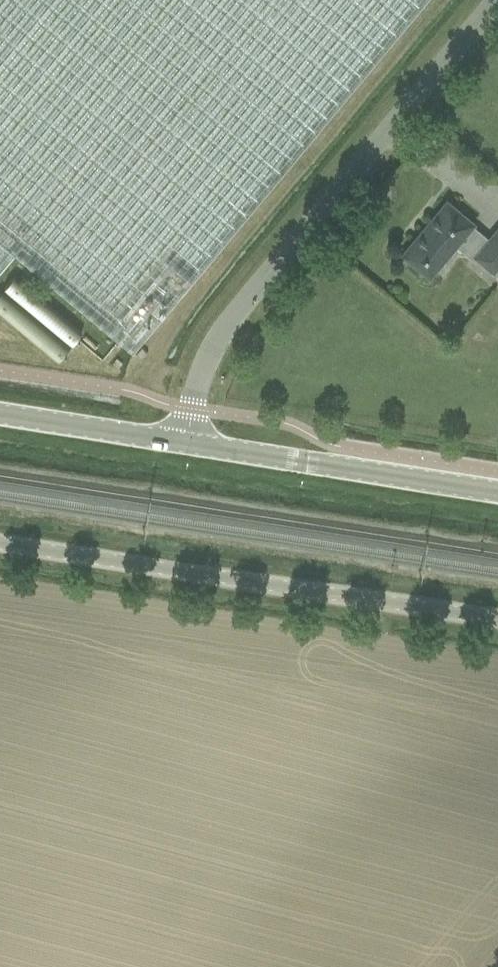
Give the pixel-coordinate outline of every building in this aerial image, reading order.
[(133,350),(425,0),(0,0),(0,273),(17,253),(133,350)] [(458,241),(474,254),(487,239),(471,227),(472,225),(447,200),(403,253),(430,275),(458,241)] [(488,237),(487,239),(474,254),(473,255),(477,259),(494,273),(497,268),(497,225),(488,237)] [(0,289),(0,310),(60,358),(82,331),(11,275),(0,289)]
